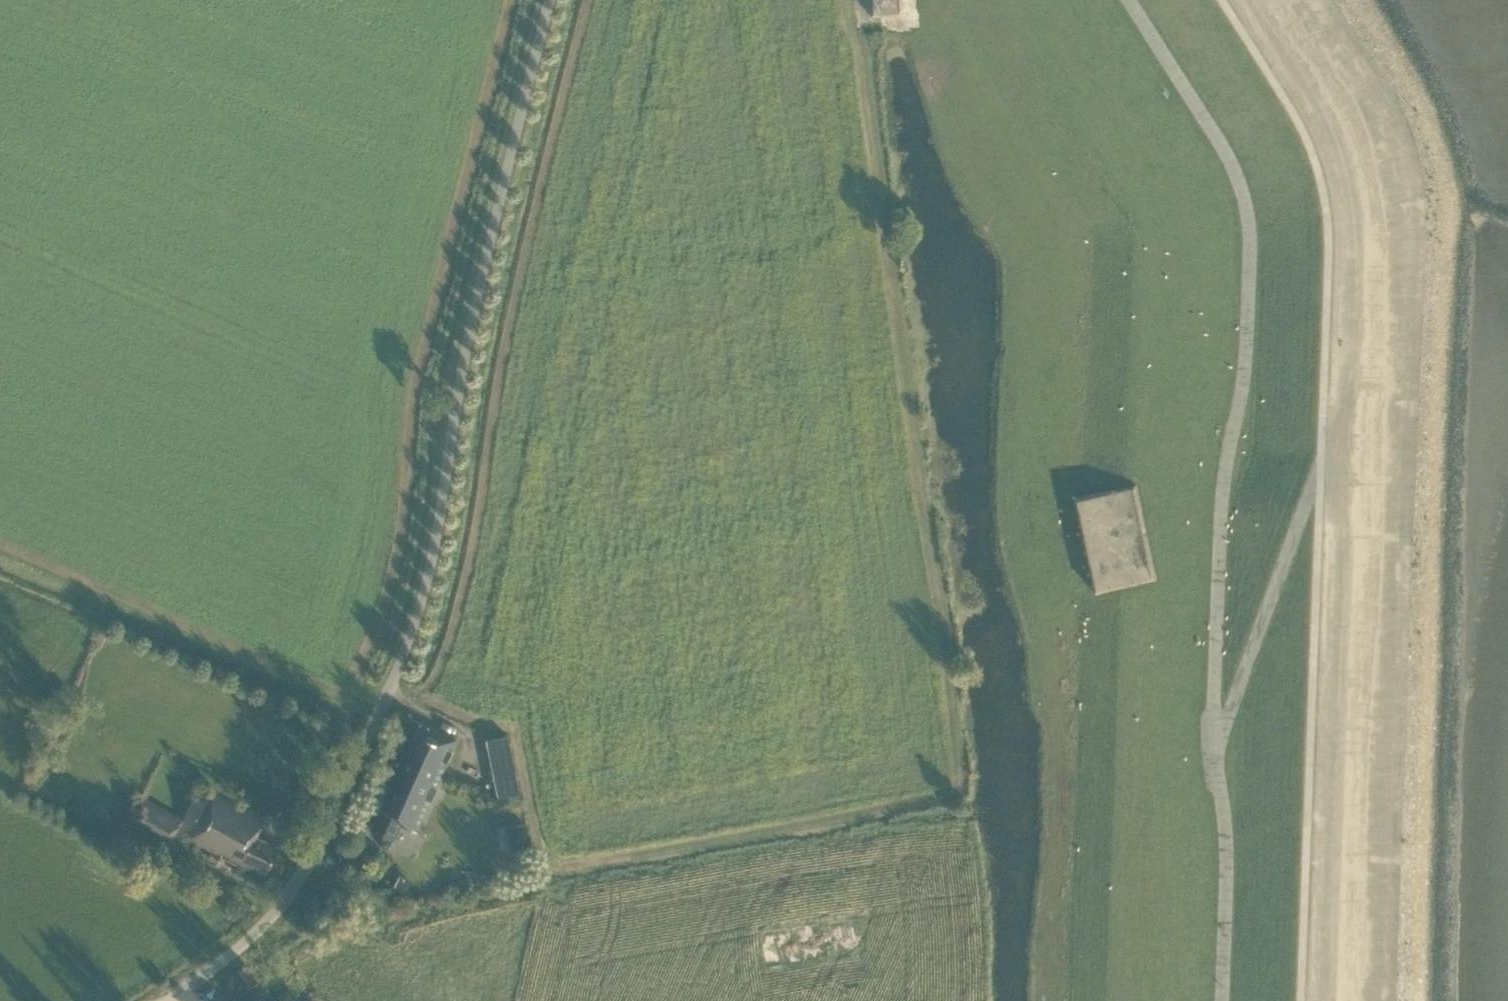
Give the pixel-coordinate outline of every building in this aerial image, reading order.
[(870,16),(895,16),(895,0),(869,0),(870,16)] [(1158,579),(1137,484),(1076,497),(1097,592),(1158,579)] [(397,822),(415,830),(454,738),(411,719),(382,782),(386,784),(375,806),(378,808),(368,827),(391,837),(397,822)] [(517,775),(508,734),(487,739),(495,779),(517,775)] [(262,871),(276,845),(256,836),(265,819),(212,790),(187,837),(210,849),(206,856),(214,860),(218,853),(238,864),(240,860),(262,871)] [(127,822),(166,846),(183,817),(143,794),(127,822)] [(412,879),(399,873),(393,886),(405,892),(412,879)]
